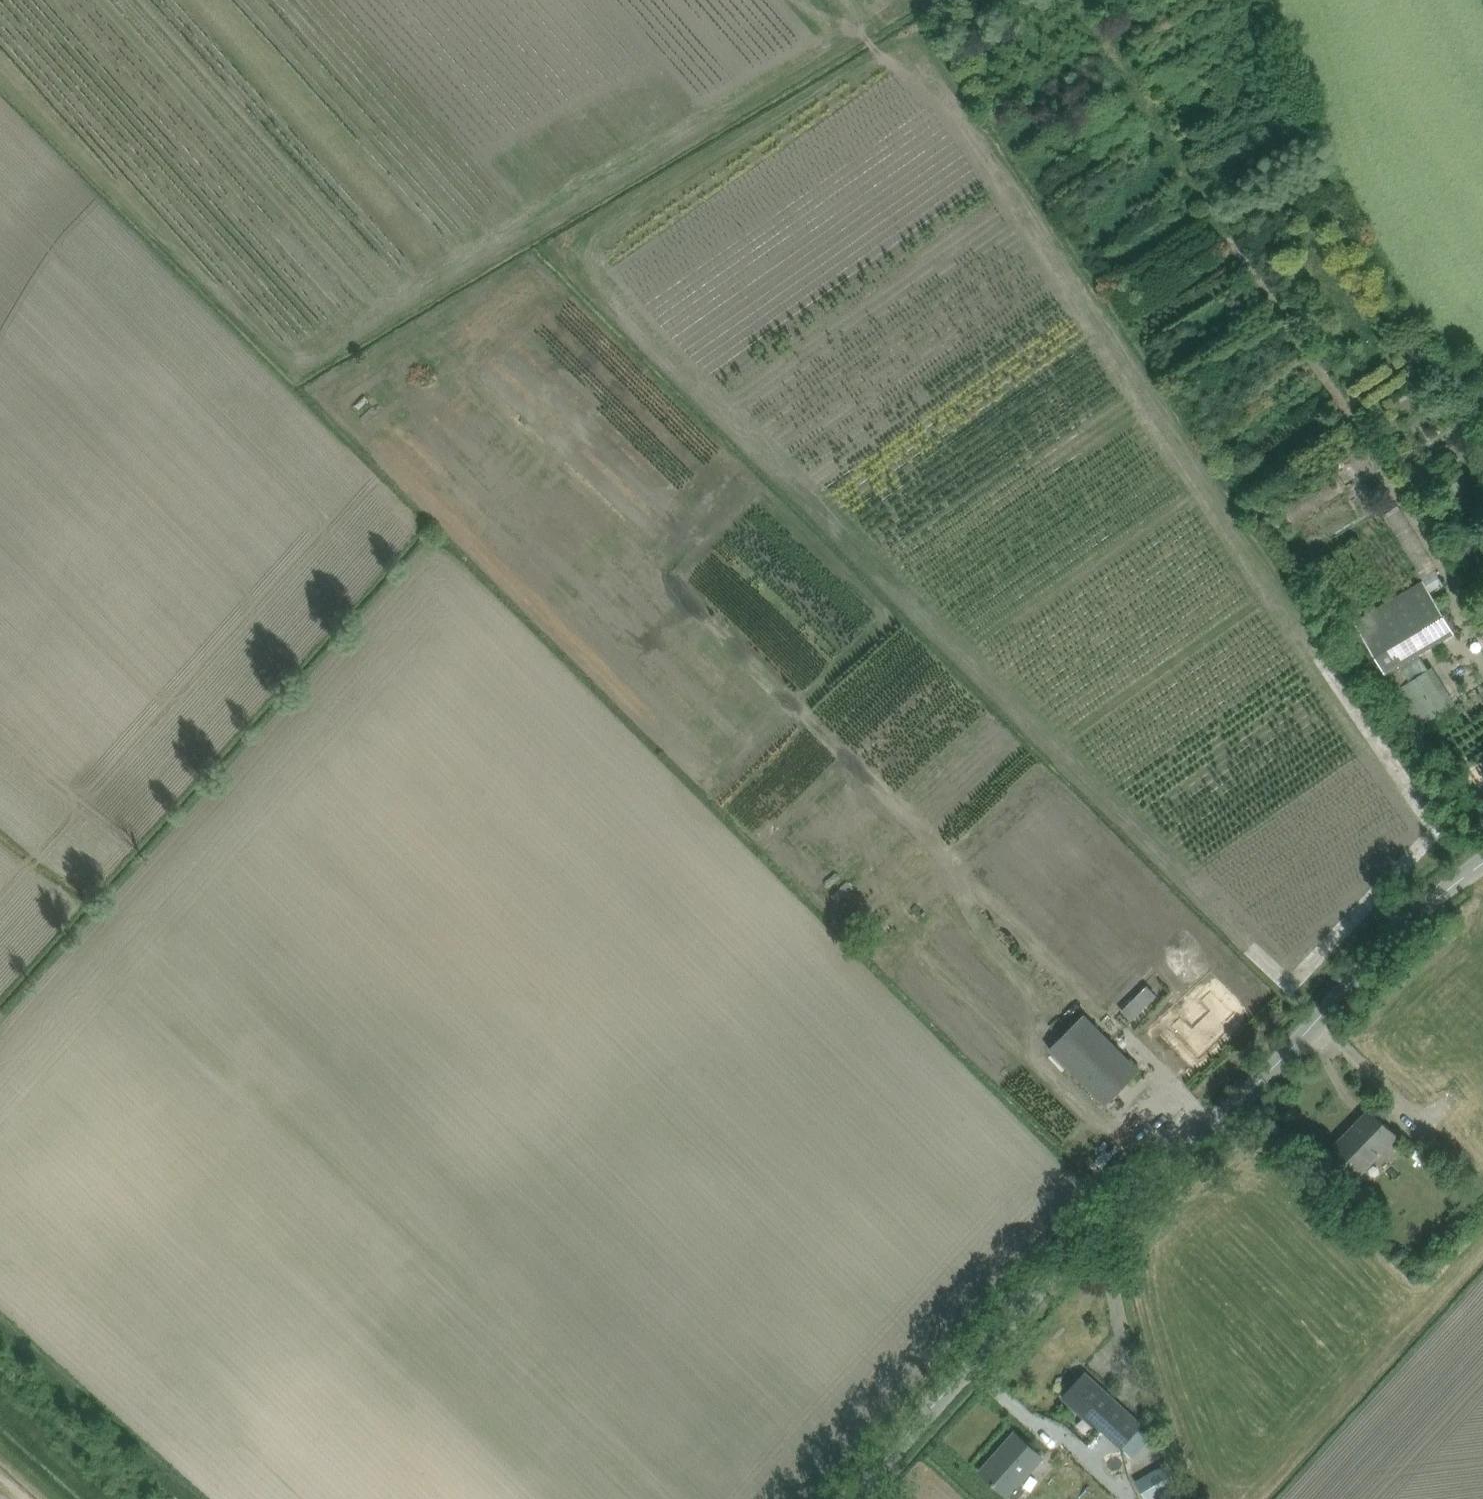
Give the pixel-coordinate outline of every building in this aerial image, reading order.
[(1435,570),(1422,577),(1431,592),(1444,584),(1435,570)] [(1355,621),(1386,673),(1420,653),(1454,632),(1424,580),(1355,621)] [(1179,1013),(1168,1025),(1198,1055),(1228,1026),(1222,1020),(1232,1010),(1210,987),(1198,999),(1207,1008),(1191,1025),(1179,1013)] [(1049,1048),(1106,1105),(1141,1071),(1083,1014),(1049,1048)] [(1370,1110),(1331,1150),(1357,1176),(1396,1136),(1370,1110)] [(1142,1424),(1116,1400),(1085,1372),(1063,1397),(1077,1410),(1080,1406),(1123,1444),(1142,1424)] [(981,1472),(1008,1495),(1043,1456),(1016,1432),(981,1472)] [(1135,1480),(1142,1492),(1146,1498),(1155,1498),(1179,1485),(1166,1463),(1143,1476),(1135,1480)]
